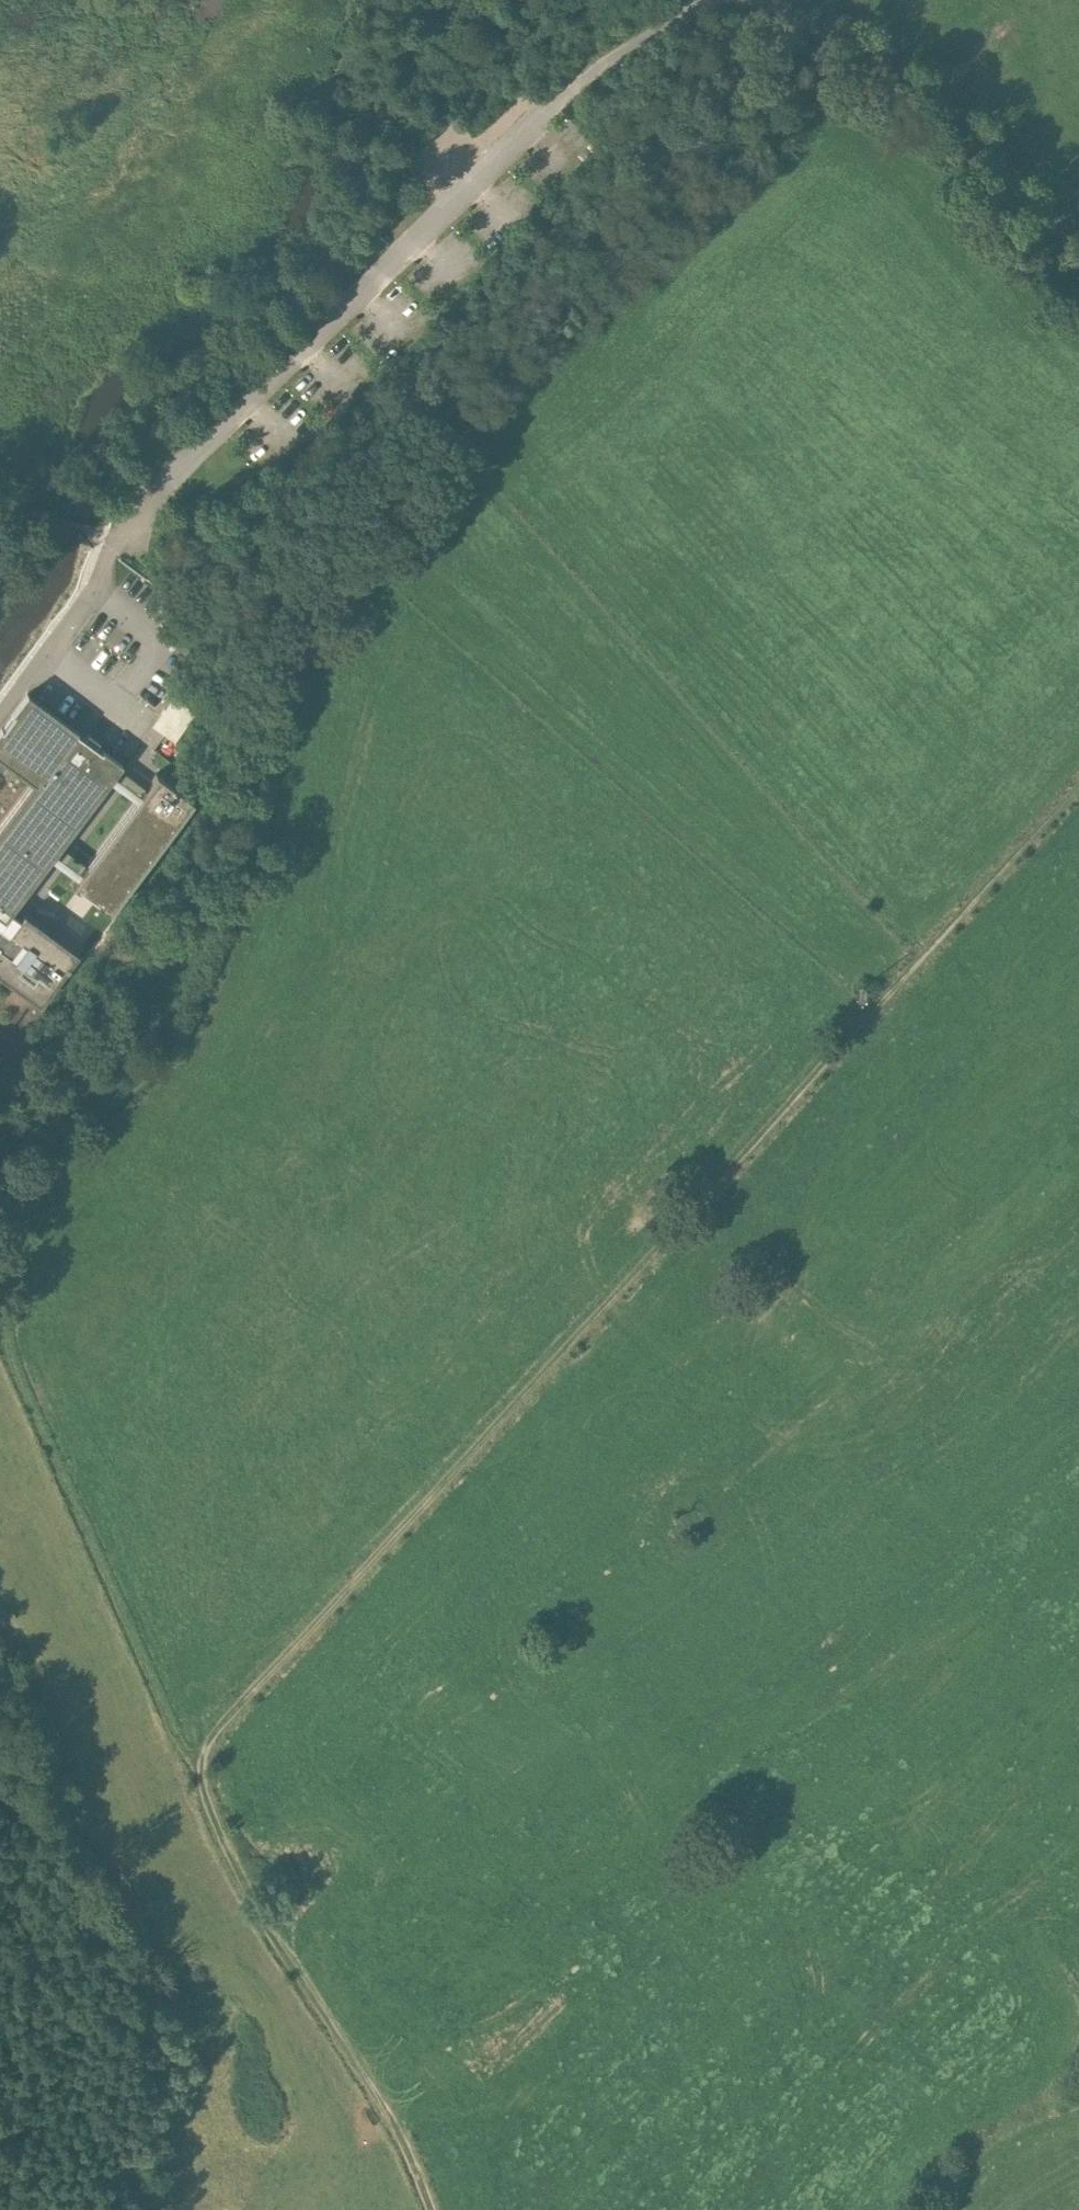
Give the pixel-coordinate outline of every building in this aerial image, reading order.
[(6,925),(123,769),(104,754),(102,756),(77,738),(79,735),(28,698),(0,735),(0,761),(34,787),(0,833),(0,921),(6,925)] [(174,701),(154,729),(176,745),(197,717),(174,701)] [(147,787),(107,841),(146,870),(186,816),(147,787)] [(2,952),(0,955),(0,981),(42,1012),(80,961),(26,921),(11,941),(0,933),(0,951),(2,952)]
